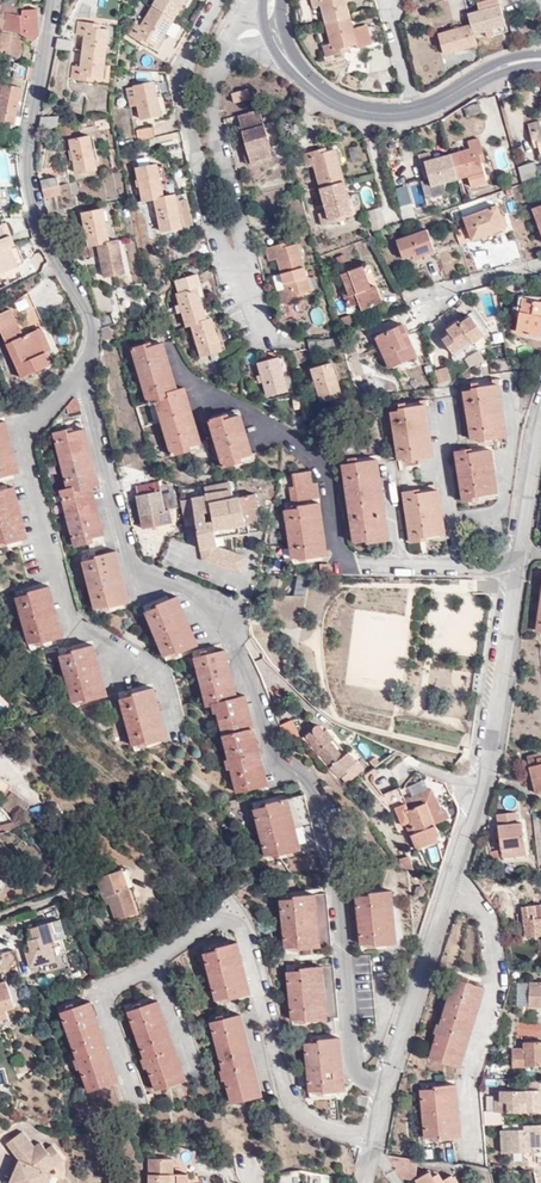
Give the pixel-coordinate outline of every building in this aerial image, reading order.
[(7,9),(7,6),(16,0),(0,0),(0,18),(1,18),(0,24),(0,23),(0,32),(18,38),(27,44),(35,39),(35,30),(34,13),(19,14),(19,11),(7,9)] [(171,21),(184,0),(154,0),(149,9),(171,21)] [(325,27),(349,21),(343,0),(310,0),(312,9),(320,8),(325,27)] [(481,12),(466,16),(470,29),(472,37),(483,33),(485,42),(506,35),(496,1),(480,6),(481,12)] [(155,49),(171,21),(149,9),(138,28),(129,22),(122,33),(140,44),(142,42),(155,49)] [(349,21),(325,27),(330,46),(322,49),(324,61),(345,56),(344,52),(355,48),(351,31),(349,21)] [(75,56),(100,58),(103,32),(87,32),(88,25),(71,24),(71,29),(69,29),(69,36),(77,36),(75,56)] [(366,27),(351,31),(355,48),(356,49),(371,46),(366,27)] [(443,56),(475,47),(472,37),(470,29),(437,37),(443,56)] [(69,43),(54,40),(51,55),(68,55),(69,43)] [(12,64),(14,51),(3,49),(3,43),(0,42),(0,62),(12,64)] [(168,70),(174,60),(160,52),(154,62),(168,70)] [(98,79),(100,58),(75,56),(74,68),(67,68),(65,82),(83,83),(83,78),(98,79)] [(344,82),(367,82),(366,65),(343,65),(344,82)] [(6,80),(22,83),(25,71),(9,67),(6,80)] [(151,84),(129,88),(134,107),(136,122),(157,117),(151,84)] [(9,128),(17,90),(0,86),(0,127),(9,128)] [(134,107),(129,88),(117,90),(121,109),(134,107)] [(228,105),(244,101),(243,93),(226,98),(228,105)] [(461,119),(477,116),(475,108),(459,110),(461,119)] [(257,111),(234,117),(244,153),(240,154),(243,166),(267,160),(264,150),(267,149),(257,111)] [(37,117),(34,133),(56,127),(55,114),(37,117)] [(540,156),(540,131),(538,131),(537,123),(524,128),(529,146),(535,144),(539,157),(540,156)] [(132,132),(134,144),(154,140),(152,127),(132,132)] [(64,142),(71,175),(91,171),(86,138),(64,142)] [(448,155),(455,182),(463,180),(466,191),(483,187),(476,160),(480,159),(477,141),(466,144),(468,151),(448,155)] [(308,169),(315,192),(340,184),(330,150),(315,154),(314,150),(297,155),(301,170),(308,169)] [(523,154),(525,164),(534,162),(532,152),(523,154)] [(445,184),(455,182),(448,155),(427,160),(426,154),(415,156),(419,177),(426,176),(432,197),(448,193),(445,184)] [(515,168),(519,184),(539,177),(535,162),(515,168)] [(131,170),(138,204),(151,202),(158,200),(152,167),(131,170)] [(34,194),(52,189),(50,179),(33,183),(34,194)] [(411,183),(414,205),(424,204),(421,182),(411,183)] [(340,184),(315,192),(321,213),(314,216),(317,230),(336,225),(334,219),(349,215),(340,184)] [(396,189),(399,205),(410,203),(406,187),(396,189)] [(34,194),(36,205),(55,201),(52,189),(34,194)] [(177,228),(172,197),(158,200),(151,202),(157,232),(177,228)] [(396,213),(400,228),(414,223),(409,208),(396,213)] [(532,210),(540,244),(540,208),(532,210)] [(462,220),(469,243),(500,232),(493,209),(462,220)] [(74,217),(80,250),(91,248),(102,245),(95,213),(74,217)] [(373,226),(364,229),(366,235),(375,232),(373,226)] [(392,241),(397,260),(416,255),(417,258),(432,254),(427,232),(392,241)] [(11,248),(6,237),(0,239),(0,253),(11,248)] [(102,245),(91,248),(98,280),(121,275),(114,242),(102,245)] [(278,276),(302,269),(296,246),(284,249),(283,244),(264,249),(267,262),(274,260),(278,276)] [(376,287),(369,289),(363,291),(360,283),(367,281),(364,268),(342,275),(346,293),(342,295),(346,309),(359,306),(361,311),(380,305),(376,287)] [(309,294),(302,269),(278,276),(282,290),(275,293),(279,306),(298,301),(297,297),(309,294)] [(170,284),(174,298),(195,292),(200,289),(196,277),(170,284)] [(363,291),(369,289),(367,281),(360,283),(363,291)] [(174,298),(184,329),(189,328),(204,322),(195,292),(174,298)] [(26,299),(15,303),(19,312),(30,308),(26,299)] [(540,324),(540,307),(520,303),(514,336),(537,340),(540,325),(540,324)] [(0,313),(0,342),(17,379),(48,364),(43,353),(47,352),(37,329),(19,337),(7,310),(0,313)] [(337,338),(354,331),(349,315),(332,321),(337,338)] [(93,336),(104,330),(109,325),(103,317),(92,324),(93,337),(93,336)] [(161,328),(158,320),(148,324),(151,331),(161,328)] [(218,352),(209,321),(204,322),(189,328),(197,358),(218,352)] [(438,346),(449,360),(467,346),(471,351),(482,343),(465,321),(444,337),(446,340),(438,346)] [(397,363),(400,369),(414,364),(403,334),(408,333),(403,322),(374,335),(386,367),(397,363)] [(107,345),(104,330),(93,336),(93,337),(94,344),(107,345)] [(307,351),(327,350),(328,340),(306,339),(307,351)] [(153,404),(167,458),(199,450),(183,392),(173,393),(161,347),(155,348),(153,343),(129,350),(144,407),(153,404)] [(460,362),(467,371),(479,362),(473,354),(460,362)] [(262,395),(283,391),(275,360),(254,364),(262,395)] [(435,366),(438,382),(450,378),(446,364),(435,366)] [(309,370),(318,402),(339,396),(331,365),(309,370)] [(457,390),(464,438),(479,436),(478,432),(497,429),(490,377),(463,381),(464,389),(457,390)] [(385,405),(393,465),(405,464),(404,460),(426,458),(419,405),(400,409),(399,403),(385,405)] [(64,425),(77,422),(73,408),(63,419),(64,425)] [(207,422),(218,470),(237,466),(236,460),(249,458),(237,411),(223,415),(224,417),(207,422)] [(8,486),(14,484),(1,433),(0,433),(0,454),(8,486)] [(90,504),(95,502),(92,489),(86,491),(76,442),(62,445),(62,441),(47,445),(60,502),(54,503),(67,557),(81,555),(80,550),(92,547),(84,505),(90,504)] [(86,491),(92,489),(81,441),(76,442),(86,491)] [(448,446),(457,506),(471,504),(471,500),(490,498),(483,445),(463,448),(463,444),(448,446)] [(377,458),(345,462),(344,468),(339,469),(348,544),(361,543),(362,546),(384,543),(374,465),(379,465),(377,458)] [(285,489),(286,503),(313,500),(312,485),(306,486),(305,474),(288,476),(289,487),(285,489)] [(134,517),(158,512),(153,483),(129,488),(134,517)] [(211,509),(215,540),(245,534),(244,524),(254,523),(252,512),(256,511),(253,497),(231,501),(228,485),(202,490),(206,510),(211,509)] [(399,490),(406,544),(420,543),(419,537),(439,534),(433,490),(412,494),(412,488),(399,490)] [(2,499),(14,550),(20,549),(8,497),(2,499)] [(14,550),(2,499),(0,500),(0,554),(14,550)] [(98,546),(90,504),(84,505),(92,547),(98,546)] [(281,509),(286,562),(301,561),(301,558),(319,558),(316,510),(294,512),(294,508),(281,509)] [(163,511),(158,512),(134,517),(136,525),(151,522),(151,527),(166,524),(163,511)] [(313,576),(323,577),(323,565),(314,564),(313,576)] [(105,567),(113,616),(120,614),(109,566),(105,567)] [(97,619),(113,616),(105,567),(86,570),(87,573),(73,577),(84,619),(96,617),(97,619)] [(222,581),(232,584),(234,575),(225,573),(222,581)] [(536,575),(527,635),(540,637),(540,576),(536,575)] [(294,594),(305,597),(308,584),(297,581),(294,594)] [(36,598),(47,650),(53,648),(42,596),(36,598)] [(32,653),(47,650),(36,598),(19,601),(19,605),(8,608),(16,653),(32,650),(32,653)] [(169,607),(164,609),(187,657),(191,655),(169,607)] [(149,619),(137,624),(155,668),(170,662),(172,665),(187,657),(164,609),(147,616),(149,619)] [(78,658),(89,711),(95,709),(84,657),(78,658)] [(73,714),(89,711),(78,658),(63,661),(63,664),(51,667),(61,714),(73,712),(73,714)] [(207,672),(203,673),(213,719),(218,719),(207,672)] [(213,719),(203,673),(177,678),(187,727),(192,727),(194,736),(198,736),(208,781),(204,782),(206,792),(210,791),(215,813),(241,807),(222,718),(218,719),(213,719)] [(123,706),(111,710),(122,755),(150,749),(138,699),(122,703),(123,706)] [(139,700),(150,749),(156,747),(144,699),(139,700)] [(277,733),(287,729),(294,725),(287,711),(271,717),(277,733)] [(222,718),(241,807),(247,806),(228,717),(222,718)] [(334,787),(356,772),(341,755),(334,760),(323,745),(326,742),(316,728),(314,728),(310,728),(309,728),(308,728),(306,729),(305,730),(305,731),(304,733),(296,740),(322,771),(334,787)] [(535,760),(531,753),(519,758),(532,794),(540,791),(540,757),(535,760)] [(390,790),(389,791),(373,798),(383,822),(391,818),(396,828),(398,827),(403,838),(404,837),(411,853),(430,844),(428,841),(432,839),(427,828),(441,821),(437,813),(433,814),(423,791),(395,803),(390,790)] [(0,802),(0,818),(8,808),(0,802)] [(493,819),(497,853),(520,851),(518,826),(512,827),(511,817),(493,819)] [(238,870),(252,879),(254,879),(255,872),(292,865),(281,818),(229,827),(238,870)] [(520,851),(497,853),(497,861),(521,859),(520,851)] [(496,865),(494,854),(486,856),(489,867),(496,865)] [(391,874),(402,874),(401,856),(391,856),(391,862),(391,874)] [(240,880),(252,879),(238,870),(240,880)] [(126,903),(131,924),(139,922),(127,877),(116,880),(120,899),(126,899),(127,903),(126,903)] [(110,929),(131,924),(126,903),(127,903),(126,899),(120,899),(116,880),(95,885),(99,906),(105,904),(110,929)] [(343,895),(348,956),(365,955),(366,950),(382,948),(377,897),(358,898),(358,895),(343,895)] [(255,901),(262,960),(277,958),(277,954),(305,951),(301,900),(271,904),(270,900),(255,901)] [(522,939),(540,937),(537,907),(518,909),(522,939)] [(51,923),(23,932),(26,942),(19,945),(22,954),(16,956),(22,974),(38,969),(40,978),(59,972),(49,941),(56,939),(51,923)] [(196,959),(211,1010),(243,1000),(230,949),(196,959)] [(349,966),(357,1037),(374,1035),(366,964),(349,966)] [(279,973),(288,1034),(302,1032),(302,1027),(332,1024),(325,972),(295,976),(294,971),(279,973)] [(441,993),(470,1002),(471,1001),(474,988),(446,978),(441,993)] [(512,1006),(522,1007),(524,983),(515,981),(512,1006)] [(540,1009),(540,983),(524,982),(524,983),(522,1007),(540,1009)] [(0,991),(0,1021),(10,1018),(0,991)] [(449,1070),(470,1002),(441,993),(420,1062),(449,1070)] [(120,1020),(141,1100),(170,1092),(150,1012),(120,1020)] [(51,1023),(74,1105),(104,1097),(82,1015),(51,1023)] [(511,1036),(536,1038),(538,1023),(512,1021),(511,1036)] [(205,1036),(228,1118),(258,1110),(237,1029),(205,1036)] [(290,1045),(299,1104),(314,1102),(314,1099),(342,1096),(336,1044),(307,1047),(307,1043),(290,1045)] [(505,1072),(537,1070),(537,1045),(517,1046),(517,1052),(504,1053),(505,1072)] [(525,1099),(538,1099),(538,1089),(526,1089),(525,1099)] [(410,1099),(415,1152),(448,1149),(443,1096),(410,1099)] [(355,1099),(351,1118),(361,1121),(365,1103),(355,1099)] [(525,1099),(492,1099),(493,1119),(481,1119),(482,1132),(502,1132),(502,1120),(539,1120),(539,1099),(538,1099),(525,1099)] [(499,1164),(526,1161),(526,1157),(540,1155),(540,1130),(528,1131),(528,1135),(496,1139),(499,1164)] [(40,1177),(56,1165),(44,1150),(37,1154),(31,1146),(24,1151),(14,1138),(0,1149),(0,1154),(8,1166),(2,1182),(35,1182),(37,1178),(40,1177)] [(380,1165),(390,1182),(408,1182),(410,1171),(380,1165)] [(173,1182),(163,1182),(164,1167),(140,1167),(139,1182),(173,1182)]
